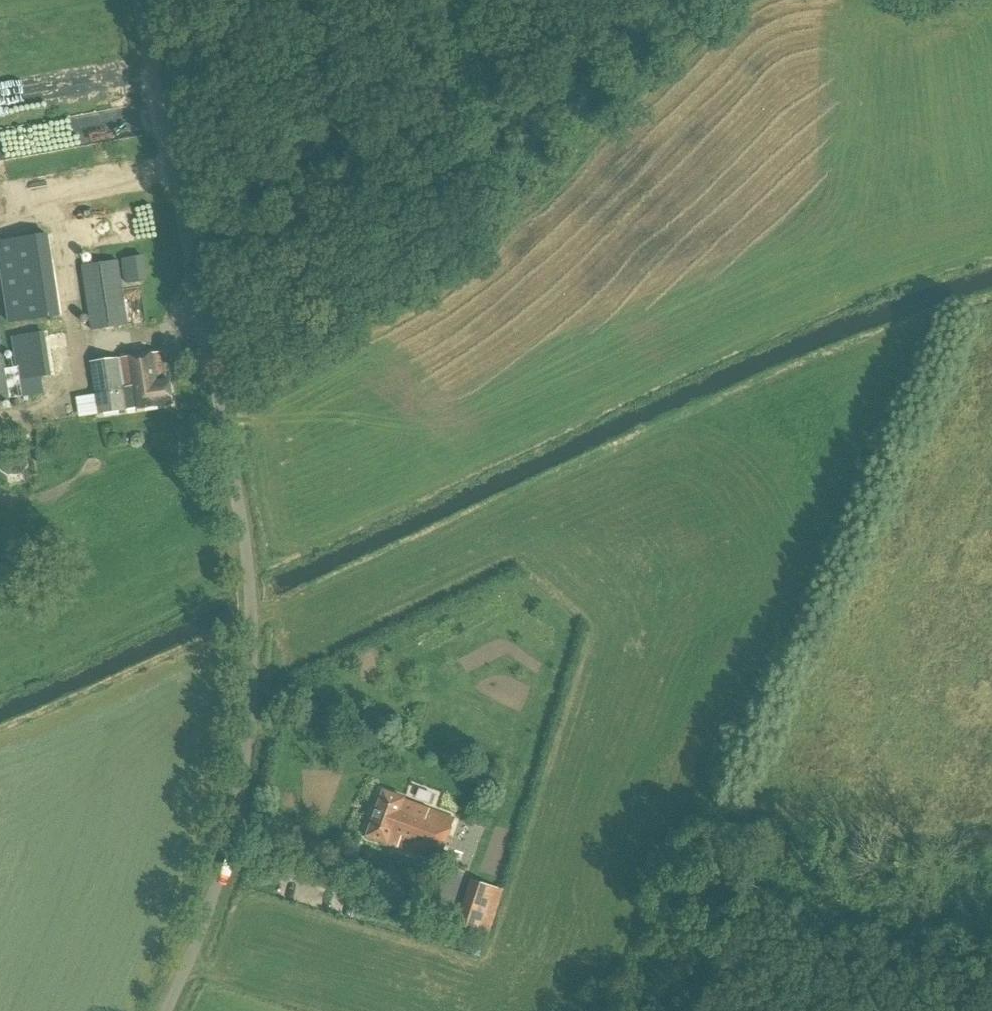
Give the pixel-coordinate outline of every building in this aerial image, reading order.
[(31,236),(0,241),(0,267),(9,323),(58,316),(45,234),(31,236)] [(117,261),(83,267),(92,330),(127,325),(117,261)] [(42,376),(47,375),(40,331),(11,336),(16,366),(6,368),(0,330),(0,400),(10,399),(44,394),(42,376)] [(168,381),(167,382),(162,351),(92,360),(100,414),(128,410),(128,409),(171,403),(168,381)] [(438,861),(454,818),(405,800),(384,792),(367,837),(387,844),(388,842),(438,861)] [(469,881),(455,927),(488,937),(504,888),(471,878),(469,881)]
